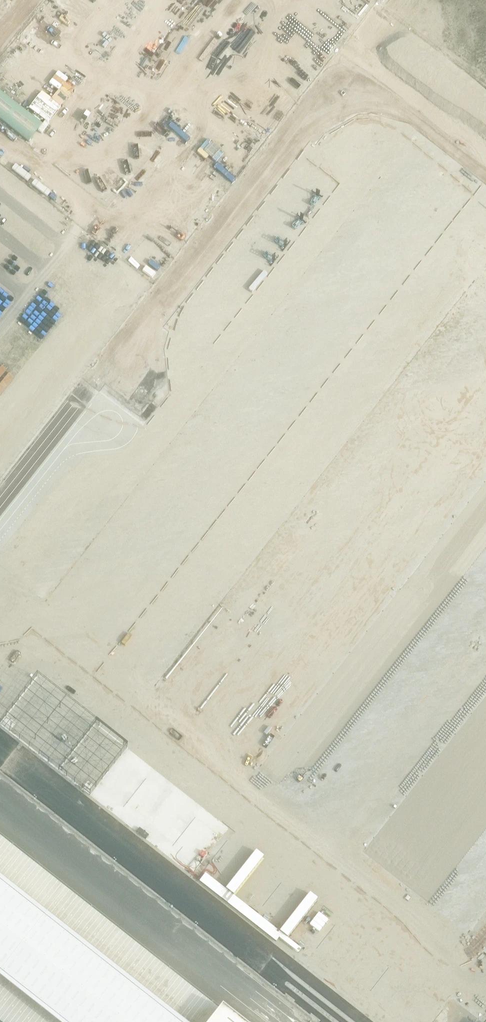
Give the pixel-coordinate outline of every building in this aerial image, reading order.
[(37,679),(0,726),(59,772),(96,725),(37,679)] [(64,1021),(176,1021),(0,883),(0,971),(64,1021)] [(222,1007),(211,1021),(241,1021),(222,1007)]
